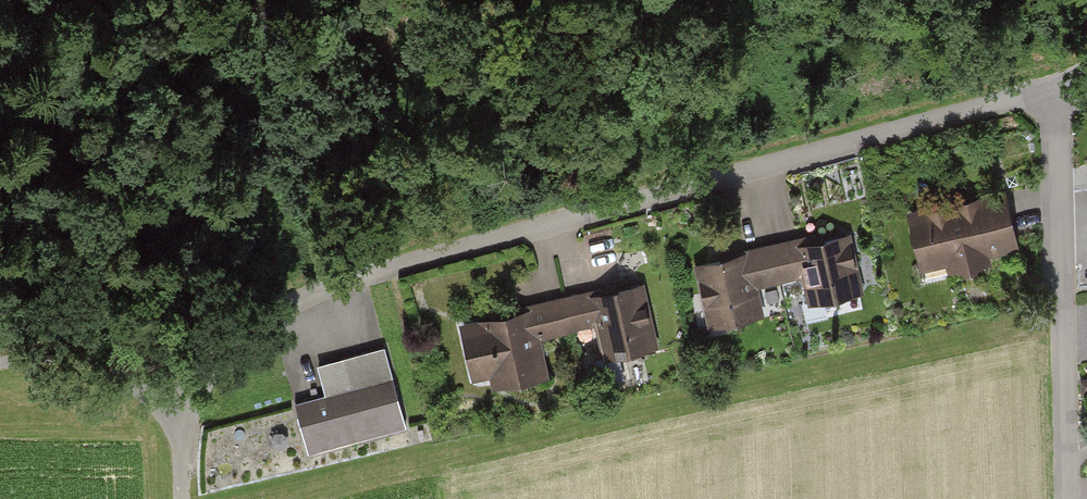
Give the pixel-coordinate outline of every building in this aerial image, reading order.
[(1021,245),(1009,191),(910,213),(923,268),(1021,245)] [(850,233),(696,266),(710,328),(764,316),(757,284),(802,274),(808,305),(863,293),(850,233)] [(645,283),(465,322),(478,384),(548,368),(541,336),(597,324),(603,355),(658,343),(645,283)] [(403,425),(383,349),(343,360),(352,392),(298,406),(310,451),(403,425)]
